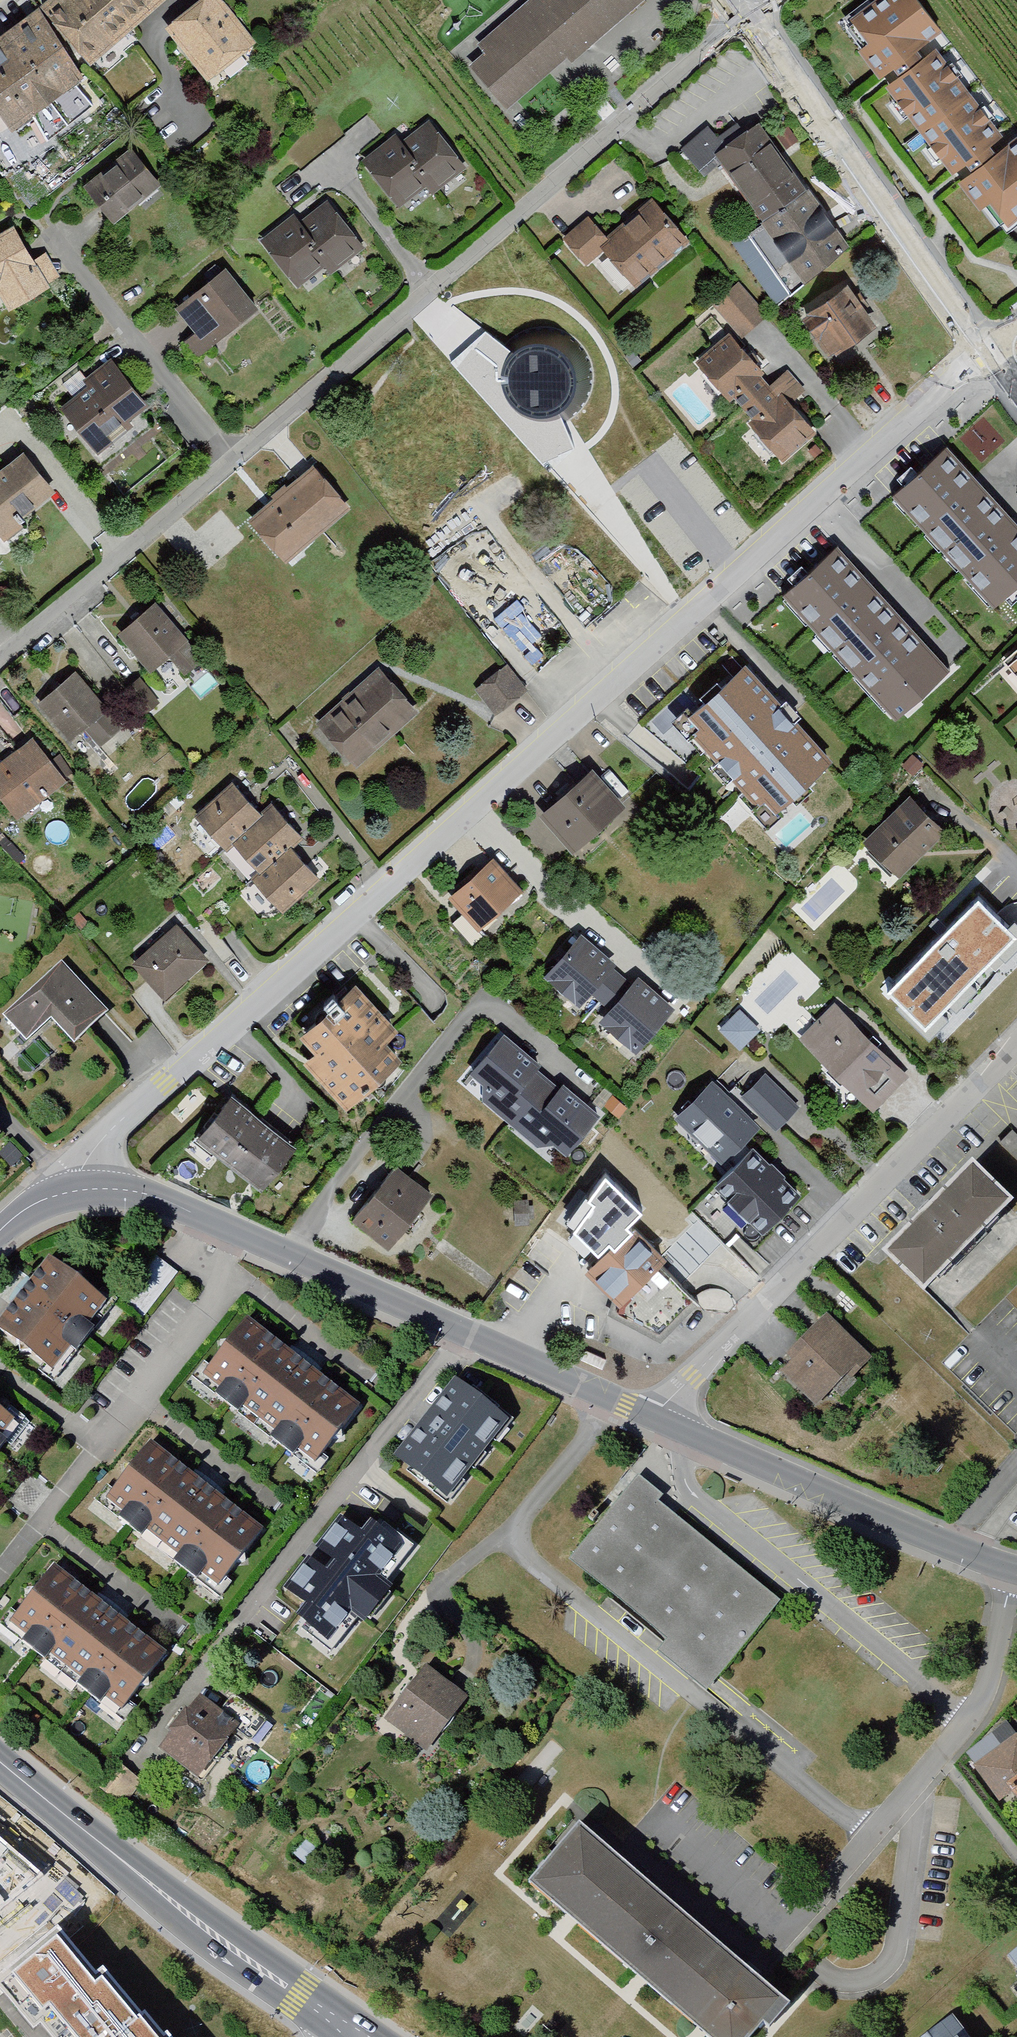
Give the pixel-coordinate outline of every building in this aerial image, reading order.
[(46,12),(95,69),(171,5),(167,0),(61,0),(46,12)] [(170,37),(215,89),(258,52),(214,0),(170,37)] [(480,44),(487,52),(471,66),(513,114),(644,0),(531,0),(480,44)] [(927,142),(977,105),(934,48),(943,41),(912,0),(894,0),(847,35),(927,142)] [(0,50),(0,110),(17,133),(34,121),(50,144),(91,114),(76,94),(87,86),(40,21),(0,50)] [(977,105),(927,142),(1002,241),(1016,229),(1016,150),(1013,153),(977,105)] [(432,130),(407,151),(421,168),(413,174),(428,192),(435,200),(468,173),(432,130)] [(722,175),(810,292),(858,256),(764,131),(726,159),(709,137),(685,155),(708,186),(722,175)] [(363,167),(402,215),(428,192),(413,174),(421,168),(407,151),(398,140),(363,167)] [(87,195),(115,231),(161,194),(133,158),(87,195)] [(328,207),(300,230),(317,250),(312,254),(327,272),(333,280),(366,253),(328,207)] [(654,207),(608,245),(590,224),(565,245),(587,272),(607,256),(637,293),(689,249),(654,207)] [(262,247),(301,294),(327,272),(312,254),(317,250),(300,230),(293,221),(262,247)] [(11,318),(51,295),(49,291),(59,285),(44,262),(35,268),(15,235),(0,244),(0,301),(11,318)] [(227,277),(179,316),(198,340),(187,350),(197,363),(258,315),(227,277)] [(738,292),(715,312),(742,344),(765,324),(738,292)] [(880,333),(851,293),(807,324),(836,364),(880,333)] [(598,390),(572,342),(535,328),(491,327),(456,356),(548,458),(598,390)] [(733,403),(746,417),(771,394),(760,382),(764,378),(733,342),(699,372),(730,407),(733,403)] [(95,453),(148,411),(114,368),(61,410),(95,453)] [(758,438),(783,466),(816,436),(783,400),(780,403),(771,394),(746,417),(762,435),(758,438)] [(786,590),(913,732),(959,691),(953,685),(1016,628),(1016,623),(1008,613),(1016,605),(1016,528),(946,448),(786,590)] [(0,478),(0,535),(4,540),(57,495),(25,457),(0,478)] [(350,517),(314,473),(252,524),(288,567),(350,517)] [(157,611),(124,638),(153,674),(187,647),(157,611)] [(1007,665),(1016,677),(1016,656),(1007,665)] [(505,672),(477,695),(498,720),(526,698),(505,672)] [(689,727),(778,824),(838,769),(749,673),(689,727)] [(382,676),(320,732),(356,771),(417,715),(382,676)] [(76,680),(43,709),(73,744),(88,732),(102,748),(121,732),(76,680)] [(0,772),(0,797),(19,822),(64,787),(33,747),(0,772)] [(594,775),(541,820),(576,860),(628,815),(594,775)] [(233,849),(262,822),(234,793),(201,825),(228,854),(233,849)] [(914,803),(866,847),(899,883),(947,839),(914,803)] [(233,849),(262,879),(291,854),(302,843),(273,812),(262,822),(233,849)] [(255,886),(284,917),(319,885),(291,854),(262,879),(255,886)] [(494,864),(449,904),(464,921),(453,930),(474,953),(486,942),(481,936),(524,899),(494,864)] [(1014,939),(977,903),(889,995),(926,1030),(1014,939)] [(138,969),(166,1000),(206,965),(177,933),(138,969)] [(582,939),(543,984),(581,1016),(587,1008),(596,1015),(624,984),(615,977),(620,972),(582,939)] [(62,971),(6,1020),(27,1043),(51,1021),(74,1046),(105,1019),(62,971)] [(633,991),(624,984),(596,1015),(604,1022),(599,1029),(640,1062),(678,1015),(639,984),(633,991)] [(321,1061),(307,1073),(349,1120),(408,1067),(392,1049),(403,1040),(361,993),(305,1043),(321,1061)] [(722,1026),(741,1045),(761,1025),(741,1006),(722,1026)] [(841,1017),(808,1050),(874,1115),(906,1082),(841,1017)] [(545,1073),(505,1041),(471,1083),(484,1093),(484,1110),(515,1138),(551,1088),(541,1078),(545,1073)] [(765,1079),(742,1103),(777,1135),(799,1111),(765,1079)] [(715,1087),(677,1124),(725,1172),(762,1136),(715,1087)] [(562,1096),(551,1088),(515,1138),(540,1155),(554,1149),(571,1162),(601,1121),(565,1092),(562,1096)] [(229,1093),(195,1136),(260,1186),(294,1143),(229,1093)] [(756,1153),(720,1191),(769,1238),(805,1200),(756,1153)] [(395,1162),(350,1218),(389,1250),(434,1193),(395,1162)] [(971,1167),(877,1259),(920,1301),(1013,1209),(971,1167)] [(600,1261),(588,1272),(620,1302),(615,1313),(661,1334),(696,1297),(664,1267),(672,1258),(635,1223),(642,1216),(606,1180),(588,1202),(594,1207),(574,1234),(600,1261)] [(147,1312),(179,1269),(157,1253),(126,1296),(147,1312)] [(0,1318),(0,1334),(59,1378),(115,1303),(48,1254),(0,1318)] [(246,1315),(195,1380),(310,1470),(361,1404),(246,1315)] [(791,1370),(783,1379),(817,1413),(868,1361),(828,1322),(786,1365),(791,1370)] [(511,1418),(454,1376),(393,1457),(450,1499),(511,1418)] [(25,1422),(0,1401),(0,1453),(25,1422)] [(149,1436),(99,1503),(213,1589),(263,1522),(149,1436)] [(653,1490),(637,1477),(567,1565),(668,1644),(658,1656),(708,1695),(780,1604),(657,1507),(664,1499),(653,1490)] [(424,1550),(358,1496),(269,1603),(336,1658),(424,1550)] [(6,1626),(118,1714),(170,1649),(58,1561),(6,1626)] [(427,1663),(385,1717),(429,1752),(472,1699),(427,1663)] [(199,1693),(158,1747),(198,1778),(236,1729),(249,1739),(265,1719),(230,1692),(218,1708),(199,1693)] [(999,1810),(1014,1800),(1016,1803),(1016,1738),(971,1772),(999,1810)] [(578,1822),(529,1880),(712,2036),(754,2036),(766,2023),(772,2028),(792,2006),(578,1822)] [(0,1838),(0,1911),(43,1875),(0,1838)] [(45,2022),(95,1981),(54,1934),(0,1979),(0,1982),(38,2028),(45,2022)] [(140,2022),(101,1976),(95,1981),(45,2022),(57,2036),(122,2036),(140,2022)] [(144,2019),(140,2022),(122,2036),(159,2036),(144,2019)] [(957,2027),(944,2036),(965,2036),(957,2027)]
